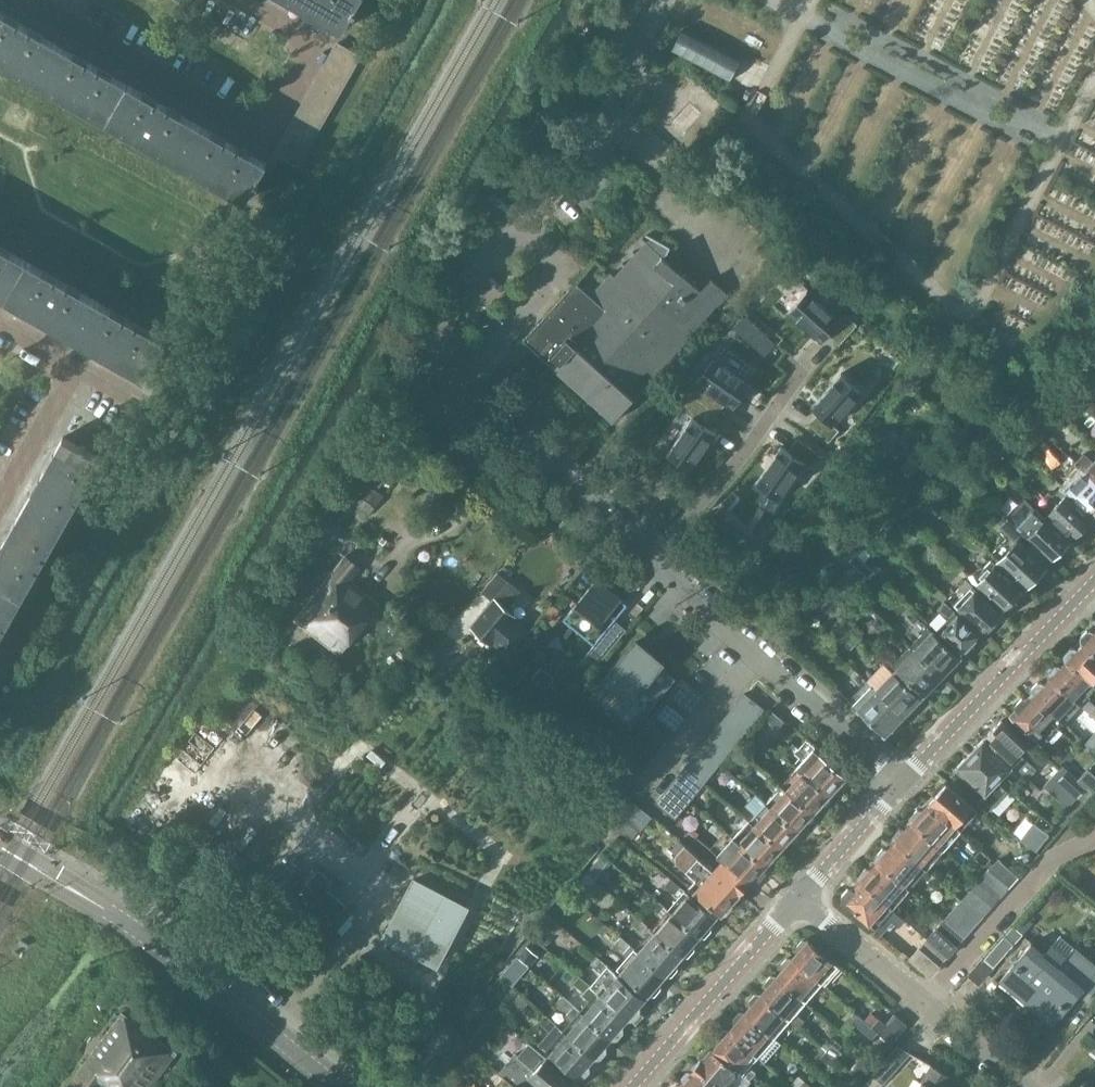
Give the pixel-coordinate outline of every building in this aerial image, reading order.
[(343,32),(353,14),(355,16),(358,12),(355,10),(361,0),(287,0),(343,32)] [(59,45),(0,12),(0,62),(37,83),(59,45)] [(742,55),(684,27),(672,52),(730,79),(742,55)] [(361,57),(338,44),(330,58),(353,71),(361,57)] [(128,85),(59,45),(37,83),(106,123),(128,85)] [(353,71),(330,58),(323,70),(346,83),(353,71)] [(346,83),(323,70),(316,81),(339,95),(346,83)] [(339,95),(316,81),(310,93),(333,106),(339,95)] [(197,124),(128,85),(106,123),(176,162),(197,124)] [(333,106),(310,93),(303,105),(326,118),(333,106)] [(319,130),(326,118),(303,105),(296,117),(319,130)] [(313,142),(319,130),(296,117),(289,129),(313,142)] [(260,183),(257,181),(267,164),(197,124),(176,162),(246,202),(255,185),(258,187),(260,183)] [(313,142),(289,129),(283,140),(306,153),(313,142)] [(591,400),(589,402),(613,423),(645,388),(637,380),(646,369),(655,377),(687,341),(685,339),(716,305),(718,307),(729,295),(717,284),(706,295),(666,259),(672,248),(648,236),(647,237),(652,239),(617,278),(597,260),(524,341),(525,342),(526,342),(591,400)] [(27,262),(0,246),(0,297),(6,300),(27,262)] [(75,339),(96,301),(27,262),(6,300),(75,339)] [(807,291),(788,312),(822,342),(828,336),(839,346),(858,325),(846,313),(840,320),(807,291)] [(157,358),(167,341),(96,301),(75,339),(145,379),(155,361),(158,363),(160,359),(157,358)] [(688,373),(678,387),(688,394),(718,415),(727,403),(734,408),(750,385),(713,358),(698,380),(688,373)] [(829,443),(832,440),(840,430),(835,426),(834,425),(863,392),(842,373),(811,407),(818,413),(808,424),(829,443)] [(1085,386),(1092,393),(1094,390),(1094,376),(1085,386)] [(692,418),(667,454),(690,470),(716,433),(709,428),(718,415),(688,394),(678,408),(692,418)] [(85,449),(87,447),(83,445),(82,447),(64,437),(24,507),(62,529),(102,459),(85,449)] [(781,446),(755,483),(778,500),(804,463),(811,468),(821,455),(797,438),(789,451),(781,446)] [(1091,464),(1086,459),(1080,465),(1086,471),(1094,480),(1094,461),(1091,464)] [(1086,471),(1068,490),(1094,516),(1094,480),(1086,471)] [(1049,512),(1048,514),(1074,538),(1076,536),(1080,536),(1085,531),(1085,526),(1092,519),(1067,494),(1066,496),(1062,492),(1046,509),(1049,512)] [(1063,550),(1071,542),(1035,507),(1034,508),(1026,500),(1008,519),(1020,530),(1022,532),(1053,561),(1054,559),(1058,559),(1064,554),(1063,550)] [(24,507),(0,549),(0,585),(23,598),(62,529),(24,507)] [(380,534),(359,517),(346,533),(367,550),(380,534)] [(1020,530),(1008,519),(1000,527),(1010,536),(1013,540),(1022,532),(1020,530)] [(1029,550),(1019,541),(1000,562),(1026,587),(1029,585),(1032,586),(1038,580),(1036,576),(1044,568),(1027,553),(1029,550)] [(359,568),(345,556),(295,620),(338,653),(378,603),(349,580),(359,568)] [(977,584),(1004,610),(1005,608),(1011,608),(1016,603),(1016,597),(1023,589),(997,564),(977,584)] [(520,592),(498,573),(482,593),(493,602),(472,627),(481,635),(481,639),(487,644),(490,643),(493,645),(495,643),(508,655),(528,632),(514,620),(516,618),(506,609),(520,592)] [(965,591),(953,603),(983,632),(984,630),(989,631),(994,625),(994,620),(1001,613),(967,579),(960,586),(965,591)] [(578,604),(574,601),(571,605),(574,608),(570,613),(578,619),(572,627),(595,646),(587,656),(599,665),(626,632),(615,622),(628,606),(597,580),(578,604)] [(0,585),(0,638),(23,598),(0,585)] [(933,626),(962,654),(963,653),(967,653),(973,647),(973,642),(980,635),(945,601),(939,609),(944,614),(933,626)] [(1094,654),(1094,627),(1092,631),(1088,631),(1082,637),(1082,640),(1082,641),(1094,654)] [(942,675),(949,669),(953,669),(958,663),(958,659),(960,657),(934,631),(916,650),(942,675)] [(1066,658),(1065,659),(1094,687),(1094,654),(1082,641),(1075,648),(1071,648),(1065,654),(1066,658)] [(632,733),(676,679),(645,654),(647,651),(640,645),(638,648),(633,644),(589,698),(632,733)] [(942,675),(916,650),(897,669),(924,694),(925,693),(929,693),(935,687),(934,683),(942,675)] [(1048,676),(1078,706),(1094,689),(1094,687),(1065,659),(1059,666),(1055,665),(1049,671),(1049,675),(1048,676)] [(895,671),(877,690),(903,716),(904,715),(907,715),(914,708),(914,704),(922,697),(895,671)] [(1033,692),(1031,694),(1057,719),(1058,718),(1062,722),(1078,706),(1048,676),(1042,683),(1038,683),(1032,689),(1033,692)] [(704,697),(683,679),(674,690),(696,708),(704,697)] [(696,708),(674,690),(665,701),(687,718),(696,708)] [(903,716),(876,690),(858,709),(885,735),(886,734),(890,734),(897,727),(896,723),(903,716)] [(1010,716),(1024,730),(1039,744),(1042,747),(1060,728),(1054,722),(1057,719),(1031,694),(1026,699),(1023,699),(1016,705),(1017,709),(1010,716)] [(738,704),(756,719),(764,710),(745,695),(738,704)] [(687,718),(665,701),(657,711),(679,729),(687,718)] [(731,713),(749,728),(756,719),(738,704),(731,713)] [(679,729),(657,711),(649,721),(671,739),(679,729)] [(724,722),(742,737),(749,728),(731,713),(724,722)] [(1082,720),(1093,730),(1094,728),(1094,722),(1088,715),(1082,720)] [(1023,773),(1028,768),(1015,754),(1026,743),(1002,720),(985,738),(1014,765),(1023,773)] [(671,739),(649,721),(640,731),(662,749),(671,739)] [(724,722),(717,730),(735,745),(742,737),(724,722)] [(710,739),(728,754),(735,745),(717,730),(710,739)] [(662,749),(640,731),(632,742),(654,759),(662,749)] [(1009,787),(1014,783),(1005,774),(1014,765),(985,738),(971,753),(1007,788),(1008,787),(1009,787)] [(702,748),(721,763),(728,754),(710,739),(702,748)] [(632,742),(624,752),(646,770),(654,759),(632,742)] [(695,757),(714,772),(721,763),(702,748),(695,757)] [(814,750),(798,768),(830,795),(836,788),(840,787),(845,781),(845,779),(846,777),(814,750)] [(646,770),(624,752),(614,764),(636,782),(646,770)] [(952,776),(987,810),(1010,788),(1008,787),(1007,788),(970,753),(956,769),(957,771),(952,776)] [(714,772),(695,757),(688,765),(707,780),(714,772)] [(707,780),(688,765),(681,774),(700,789),(707,780)] [(830,795),(798,768),(782,785),(814,812),(820,806),(823,806),(829,800),(829,795),(830,795)] [(1085,787),(1065,769),(1057,779),(1076,796),(1085,787)] [(681,774),(674,783),(692,798),(699,789),(681,774)] [(692,798),(674,783),(666,793),(685,808),(692,798)] [(935,798),(929,804),(961,833),(980,812),(947,784),(942,785),(934,794),(935,798)] [(814,812),(782,785),(766,803),(798,829),(804,824),(808,823),(813,818),(813,813),(814,812)] [(685,808),(666,793),(659,801),(678,816),(685,808)] [(756,813),(750,820),(783,847),(787,841),(792,841),(797,836),(797,831),(798,829),(766,803),(755,793),(746,804),(756,813)] [(912,817),(913,822),(945,851),(961,833),(929,804),(925,809),(920,809),(912,817)] [(750,820),(734,838),(767,864),(773,858),(777,858),(783,852),(782,848),(783,847),(750,820)] [(894,838),(895,842),(928,871),(945,851),(913,822),(908,828),(903,828),(894,838)] [(1035,852),(1048,835),(1032,823),(1020,840),(1035,852)] [(723,860),(750,882),(751,882),(757,880),(766,871),(767,864),(734,838),(718,856),(723,860)] [(878,856),(878,862),(910,891),(928,871),(895,842),(891,847),(885,848),(878,856)] [(713,870),(685,846),(676,857),(677,863),(696,879),(689,887),(721,914),(723,913),(727,913),(733,906),(733,902),(746,888),(750,882),(723,860),(719,864),(713,870)] [(990,870),(1010,887),(1020,877),(999,858),(990,869),(990,870)] [(860,876),(861,881),(893,910),(910,891),(878,862),(873,867),(867,867),(860,876)] [(979,876),(1002,897),(1010,887),(990,870),(979,876)] [(973,888),(993,906),(1002,897),(979,876),(973,888)] [(385,938),(437,965),(470,909),(415,881),(385,938)] [(844,900),(843,901),(876,929),(893,910),(861,881),(853,890),(848,890),(843,895),(844,900)] [(973,888),(964,899),(984,917),(993,906),(973,888)] [(716,916),(687,891),(680,899),(683,901),(672,914),(699,936),(701,937),(705,937),(709,933),(708,928),(707,927),(716,916)] [(663,915),(651,929),(682,956),(682,955),(684,956),(688,956),(694,950),(694,945),(692,944),(699,936),(672,914),(655,898),(650,904),(663,915)] [(945,920),(965,938),(984,917),(964,899),(945,920)] [(632,924),(642,932),(647,925),(638,917),(632,924)] [(945,920),(937,929),(957,947),(965,938),(945,920)] [(989,962),(1000,970),(1032,932),(1021,924),(989,962)] [(651,929),(634,948),(665,975),(666,974),(667,976),(672,975),(677,969),(677,965),(675,963),(682,956),(651,929)] [(927,940),(948,958),(957,947),(937,929),(927,940)] [(665,975),(616,933),(611,939),(625,951),(624,952),(628,956),(617,969),(648,995),(649,994),(650,995),(655,995),(660,988),(660,984),(659,983),(665,975)] [(797,947),(798,952),(793,959),(822,984),(838,966),(809,940),(808,941),(803,941),(797,947)] [(948,958),(927,940),(911,959),(931,977),(948,958)] [(1000,982),(1027,1004),(1067,956),(1054,945),(1045,955),(1031,944),(1000,982)] [(1027,1004),(1053,1027),(1081,994),(1087,1000),(1094,990),(1094,964),(1075,947),(1067,956),(1027,1004)] [(590,963),(603,974),(608,967),(609,966),(597,955),(590,963)] [(783,970),(777,977),(806,1002),(822,984),(793,959),(792,959),(787,959),(782,965),(783,970)] [(608,981),(598,993),(627,1019),(628,1018),(630,1019),(634,1019),(640,1012),(639,1008),(638,1007),(645,999),(608,967),(603,974),(602,975),(608,981)] [(573,983),(585,994),(592,986),(579,975),(573,983)] [(767,988),(761,995),(790,1020),(806,1002),(777,977),(772,977),(766,983),(767,988)] [(598,993),(581,1012),(611,1038),(611,1037),(613,1039),(617,1038),(623,1032),(623,1028),(621,1026),(627,1019),(598,993)] [(556,1002),(569,1013),(575,1006),(562,995),(556,1002)] [(751,1006),(745,1013),(775,1038),(790,1020),(761,995),(756,995),(750,1001),(751,1006)] [(611,1038),(581,1012),(564,1032),(594,1058),(594,1057),(596,1058),(600,1058),(606,1051),(606,1047),(604,1045),(611,1038)] [(176,1053),(122,1013),(68,1086),(150,1086),(176,1053)] [(736,1024),(730,1031),(758,1057),(775,1038),(745,1013),(740,1013),(735,1019),(736,1024)] [(879,1018),(871,1027),(891,1044),(907,1025),(894,1014),(886,1024),(879,1018)] [(852,1021),(872,1039),(877,1032),(867,1024),(857,1015),(852,1021)] [(588,1065),(589,1063),(594,1058),(564,1032),(546,1016),(540,1023),(551,1032),(540,1046),(576,1077),(578,1076),(579,1077),(584,1077),(589,1070),(589,1066),(588,1065)] [(720,1042),(714,1049),(749,1080),(756,1072),(749,1067),(758,1057),(730,1031),(724,1031),(719,1038),(720,1042)] [(519,1056),(516,1054),(507,1064),(499,1073),(503,1077),(515,1086),(522,1086),(526,1083),(530,1078),(541,1086),(575,1086),(577,1085),(574,1082),(575,1082),(547,1057),(530,1043),(519,1056)] [(842,1052),(832,1044),(826,1051),(836,1059),(842,1052)] [(697,1067),(721,1086),(736,1086),(730,1082),(738,1072),(712,1050),(710,1052),(706,1051),(702,1057),(703,1060),(697,1067)] [(906,1059),(895,1050),(872,1075),(878,1080),(883,1084),(906,1059)] [(821,1057),(830,1066),(836,1059),(826,1051),(821,1057)] [(862,1057),(851,1069),(861,1078),(871,1066),(862,1057)] [(952,1078),(954,1080),(954,1079),(932,1065),(922,1083),(924,1084),(923,1086),(947,1086),(952,1078)] [(686,1086),(721,1086),(697,1067),(691,1074),(688,1073),(683,1078),(684,1082),(682,1084),(686,1086)] [(861,1086),(871,1086),(878,1080),(872,1075),(861,1086)] [(503,1077),(495,1086),(515,1086),(503,1077)]
